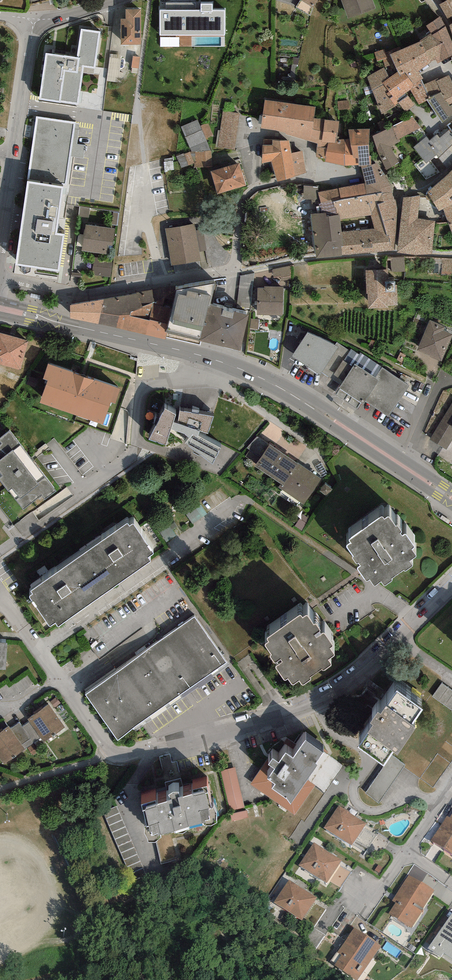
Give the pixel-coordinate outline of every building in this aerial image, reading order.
[(228,0),(201,1),(202,30),(223,30),(223,21),(229,21),(228,0)] [(301,1),(314,8),(319,0),(302,0),(301,1)] [(348,20),(375,10),(372,0),(341,0),(348,20)] [(439,6),(447,20),(451,18),(451,0),(450,0),(449,1),(439,6)] [(161,9),(161,32),(197,32),(197,9),(161,9)] [(142,11),(125,11),(125,21),(121,21),(121,45),(143,45),(142,11)] [(446,29),(440,18),(426,27),(432,37),(446,29)] [(446,29),(432,37),(421,43),(431,63),(436,60),(438,65),(451,57),(451,44),(446,29)] [(101,33),(81,30),(77,58),(46,54),(39,102),(78,108),(83,74),(95,76),(101,33)] [(431,63),(421,43),(401,52),(391,56),(394,64),(398,73),(400,79),(405,75),(414,86),(421,82),(424,81),(418,74),(432,64),(431,63)] [(391,56),(401,52),(400,47),(385,54),(384,50),(375,54),(378,63),(383,61),(385,68),(394,64),(391,56)] [(390,79),(385,68),(367,78),(373,93),(385,86),(382,83),(390,79)] [(390,79),(382,83),(385,86),(389,93),(387,95),(396,106),(398,104),(408,98),(406,95),(411,91),(414,86),(405,75),(400,79),(398,73),(390,79)] [(423,86),(429,101),(440,95),(445,103),(446,103),(450,108),(451,106),(451,83),(449,76),(436,82),(435,81),(423,86)] [(414,86),(411,91),(419,106),(427,102),(429,101),(423,86),(421,82),(414,86)] [(385,86),(373,93),(381,116),(397,107),(396,106),(387,95),(389,93),(385,86)] [(427,102),(442,125),(451,117),(451,106),(450,108),(446,103),(445,103),(440,95),(429,101),(427,102)] [(415,106),(408,98),(398,104),(406,113),(415,106)] [(349,101),(338,101),(339,110),(349,110),(349,101)] [(315,108),(265,102),(261,131),(286,134),(285,136),(317,145),(320,146),(321,140),(322,140),(323,134),(313,131),(314,120),(315,108)] [(239,113),(220,111),(215,148),(235,150),(239,113)] [(412,118),(393,126),(398,141),(400,140),(421,128),(412,118)] [(74,124),(37,119),(22,219),(15,269),(59,276),(65,238),(57,237),(64,195),(74,124)] [(201,126),(198,120),(181,127),(191,152),(196,152),(211,151),(206,139),(201,126)] [(339,122),(314,120),(313,131),(323,134),(322,140),(322,144),(328,145),(337,145),(338,140),(339,122)] [(214,136),(208,123),(201,126),(206,139),(214,136)] [(393,126),(372,138),(386,172),(399,164),(391,147),(401,142),(400,140),(398,141),(393,126)] [(370,131),(348,131),(349,140),(351,148),(369,147),(370,131)] [(451,135),(449,132),(440,139),(437,135),(430,142),(426,138),(414,148),(422,160),(426,166),(432,162),(436,157),(446,169),(451,164),(451,136),(451,135)] [(289,141),(272,140),(272,145),(263,145),(262,163),(272,161),(277,182),(306,173),(302,152),(292,154),(289,141)] [(322,140),(321,140),(320,146),(317,145),(316,158),(326,161),(328,145),(322,144),(322,140)] [(328,145),(326,161),(326,163),(345,167),(358,167),(358,161),(353,160),(351,148),(349,140),(338,140),(337,145),(328,145)] [(369,147),(351,148),(353,160),(358,161),(358,167),(358,168),(361,168),(371,167),(371,158),(370,157),(369,147)] [(211,151),(196,152),(196,163),(194,164),(194,168),(214,168),(212,151),(211,151)] [(196,152),(191,152),(190,152),(176,157),(181,168),(194,164),(196,163),(196,152)] [(426,166),(422,160),(414,166),(426,181),(440,173),(432,162),(426,166)] [(371,167),(361,168),(365,185),(367,197),(381,195),(382,194),(392,193),(392,186),(378,164),(371,167)] [(239,165),(210,173),(217,196),(246,188),(239,165)] [(428,196),(425,198),(426,201),(429,203),(431,202),(439,215),(444,212),(451,208),(451,173),(428,196)] [(365,185),(319,194),(323,216),(326,216),(326,219),(337,218),(333,204),(367,197),(365,185)] [(318,188),(303,187),(303,200),(311,201),(313,216),(323,216),(319,194),(318,188)] [(390,248),(395,252),(398,208),(392,193),(382,195),(372,214),(372,217),(371,217),(375,230),(389,240),(390,248)] [(333,204),(337,218),(340,217),(340,221),(371,217),(372,217),(372,214),(382,195),(382,194),(381,195),(367,197),(333,204)] [(420,197),(403,199),(397,255),(432,256),(432,245),(436,245),(437,236),(434,236),(435,224),(435,223),(418,220),(420,197)] [(90,208),(80,207),(79,216),(89,217),(90,208)] [(444,212),(447,223),(451,236),(451,208),(444,212)] [(313,216),(311,216),(316,259),(342,257),(341,250),(344,250),(342,233),(340,221),(340,217),(337,218),(326,219),(326,216),(323,216),(313,216)] [(192,224),(163,230),(170,266),(199,260),(192,224)] [(115,229),(85,225),(84,234),(82,246),(82,251),(111,255),(115,229)] [(341,250),(342,257),(395,252),(390,248),(389,240),(375,230),(342,233),(344,250),(341,250)] [(201,249),(207,248),(204,232),(198,234),(201,249)] [(113,260),(94,258),(92,276),(111,278),(113,260)] [(405,258),(391,258),(391,272),(405,272),(405,258)] [(442,260),(441,276),(451,276),(451,260),(442,260)] [(386,271),(366,272),(368,312),(389,311),(389,307),(398,307),(397,287),(387,287),(386,271)] [(241,273),(241,283),(253,284),(253,273),(241,273)] [(175,286),(137,295),(142,308),(153,304),(157,303),(176,293),(175,286)] [(216,287),(175,295),(172,310),(169,327),(166,337),(201,345),(216,287)] [(284,291),(257,290),(256,316),(283,317),(284,291)] [(157,303),(153,304),(153,306),(172,310),(175,295),(176,293),(157,303)] [(137,295),(103,299),(101,312),(119,316),(130,318),(131,314),(143,310),(142,308),(137,295)] [(103,299),(71,305),(70,318),(98,324),(101,312),(103,299)] [(153,306),(153,304),(142,308),(143,310),(131,314),(130,318),(149,322),(153,306)] [(153,306),(149,322),(169,327),(172,310),(153,306)] [(249,319),(210,309),(201,345),(240,354),(249,319)] [(119,316),(101,312),(98,324),(117,328),(119,316)] [(119,316),(117,328),(146,335),(149,322),(130,318),(119,316)] [(430,316),(417,346),(443,357),(451,337),(451,331),(444,327),(445,322),(430,316)] [(259,320),(250,319),(250,329),(259,329),(259,320)] [(149,322),(146,335),(166,339),(166,337),(169,327),(149,322)] [(0,329),(0,359),(20,364),(28,336),(0,329)] [(335,344),(308,330),(292,357),(342,384),(364,399),(389,417),(409,385),(361,352),(360,354),(352,349),(351,351),(337,342),(335,344)] [(121,389),(48,364),(43,378),(48,379),(40,401),(102,423),(110,402),(116,404),(121,389)] [(364,399),(342,384),(336,394),(358,409),(364,399)] [(431,438),(447,448),(451,440),(451,404),(431,438)] [(214,416),(180,410),(178,424),(173,422),(176,415),(165,409),(149,439),(166,445),(171,429),(185,434),(185,435),(189,438),(185,443),(213,464),(221,448),(198,436),(199,431),(208,433),(214,416)] [(10,432),(1,439),(3,443),(0,445),(0,477),(24,508),(42,494),(45,498),(56,490),(10,432)] [(269,444),(257,436),(247,448),(250,449),(245,456),(256,464),(269,444)] [(297,464),(269,444),(256,464),(255,466),(281,484),(283,485),(297,464)] [(303,505),(321,479),(298,463),(297,464),(283,485),(281,484),(278,487),(303,505)] [(385,521),(383,518),(348,539),(350,542),(347,544),(359,565),(357,567),(367,583),(371,581),(373,585),(382,580),(385,584),(392,580),(391,577),(405,569),(407,571),(415,566),(411,560),(417,557),(413,549),(416,547),(407,534),(403,537),(401,533),(403,531),(400,526),(397,527),(391,517),(385,521)] [(129,527),(127,524),(31,590),(33,594),(29,597),(33,603),(50,627),(55,623),(57,626),(152,562),(151,561),(149,558),(154,555),(133,525),(129,527)] [(302,618),(298,617),(267,639),(269,642),(264,646),(271,655),(269,658),(283,679),(287,676),(292,684),(298,680),(302,686),(309,682),(309,679),(320,670),(322,671),(330,666),(326,661),(334,656),(330,650),(332,647),(325,633),(320,635),(319,632),(316,626),(312,626),(306,616),(302,618)] [(191,618),(84,691),(117,737),(227,662),(196,619),(191,618)] [(442,681),(432,695),(451,708),(451,688),(442,681)] [(420,709),(398,694),(389,707),(386,705),(381,713),(377,710),(369,723),(372,725),(357,748),(384,767),(391,756),(394,752),(397,753),(415,727),(410,724),(420,709)] [(60,703),(56,697),(50,701),(55,707),(60,703)] [(65,729),(48,705),(28,720),(44,743),(65,729)] [(8,727),(0,733),(0,759),(3,764),(24,749),(8,727)] [(322,752),(306,741),(294,760),(285,754),(279,764),(272,759),(271,761),(269,765),(275,769),(268,779),(275,784),(272,789),(287,799),(290,804),(307,779),(317,765),(315,764),(322,752)] [(404,765),(391,756),(384,767),(366,793),(378,802),(404,765)] [(269,765),(271,761),(267,759),(250,784),(295,815),(315,785),(307,779),(290,804),(287,799),(272,789),(275,784),(268,779),(275,769),(269,765)] [(236,768),(221,771),(230,811),(244,808),(236,768)] [(207,791),(142,808),(147,823),(144,832),(149,843),(155,843),(161,838),(161,835),(174,831),(174,833),(184,834),(190,829),(204,826),(212,826),(218,822),(217,813),(211,808),(207,791)] [(129,874),(143,868),(118,806),(104,812),(129,874)] [(367,824),(339,806),(324,829),(353,847),(367,824)] [(230,815),(232,823),(249,819),(247,811),(230,815)] [(450,817),(447,815),(430,841),(451,855),(451,814),(450,817)] [(342,863),(314,845),(299,868),(327,886),(342,863)] [(435,892),(409,875),(392,900),(395,902),(392,907),(387,914),(411,930),(433,897),(435,892)] [(317,897),(289,880),(274,904),(302,921),(317,897)] [(430,946),(451,961),(451,915),(430,946)] [(354,927),(337,952),(342,955),(335,965),(356,979),(357,979),(381,946),(354,927)]
